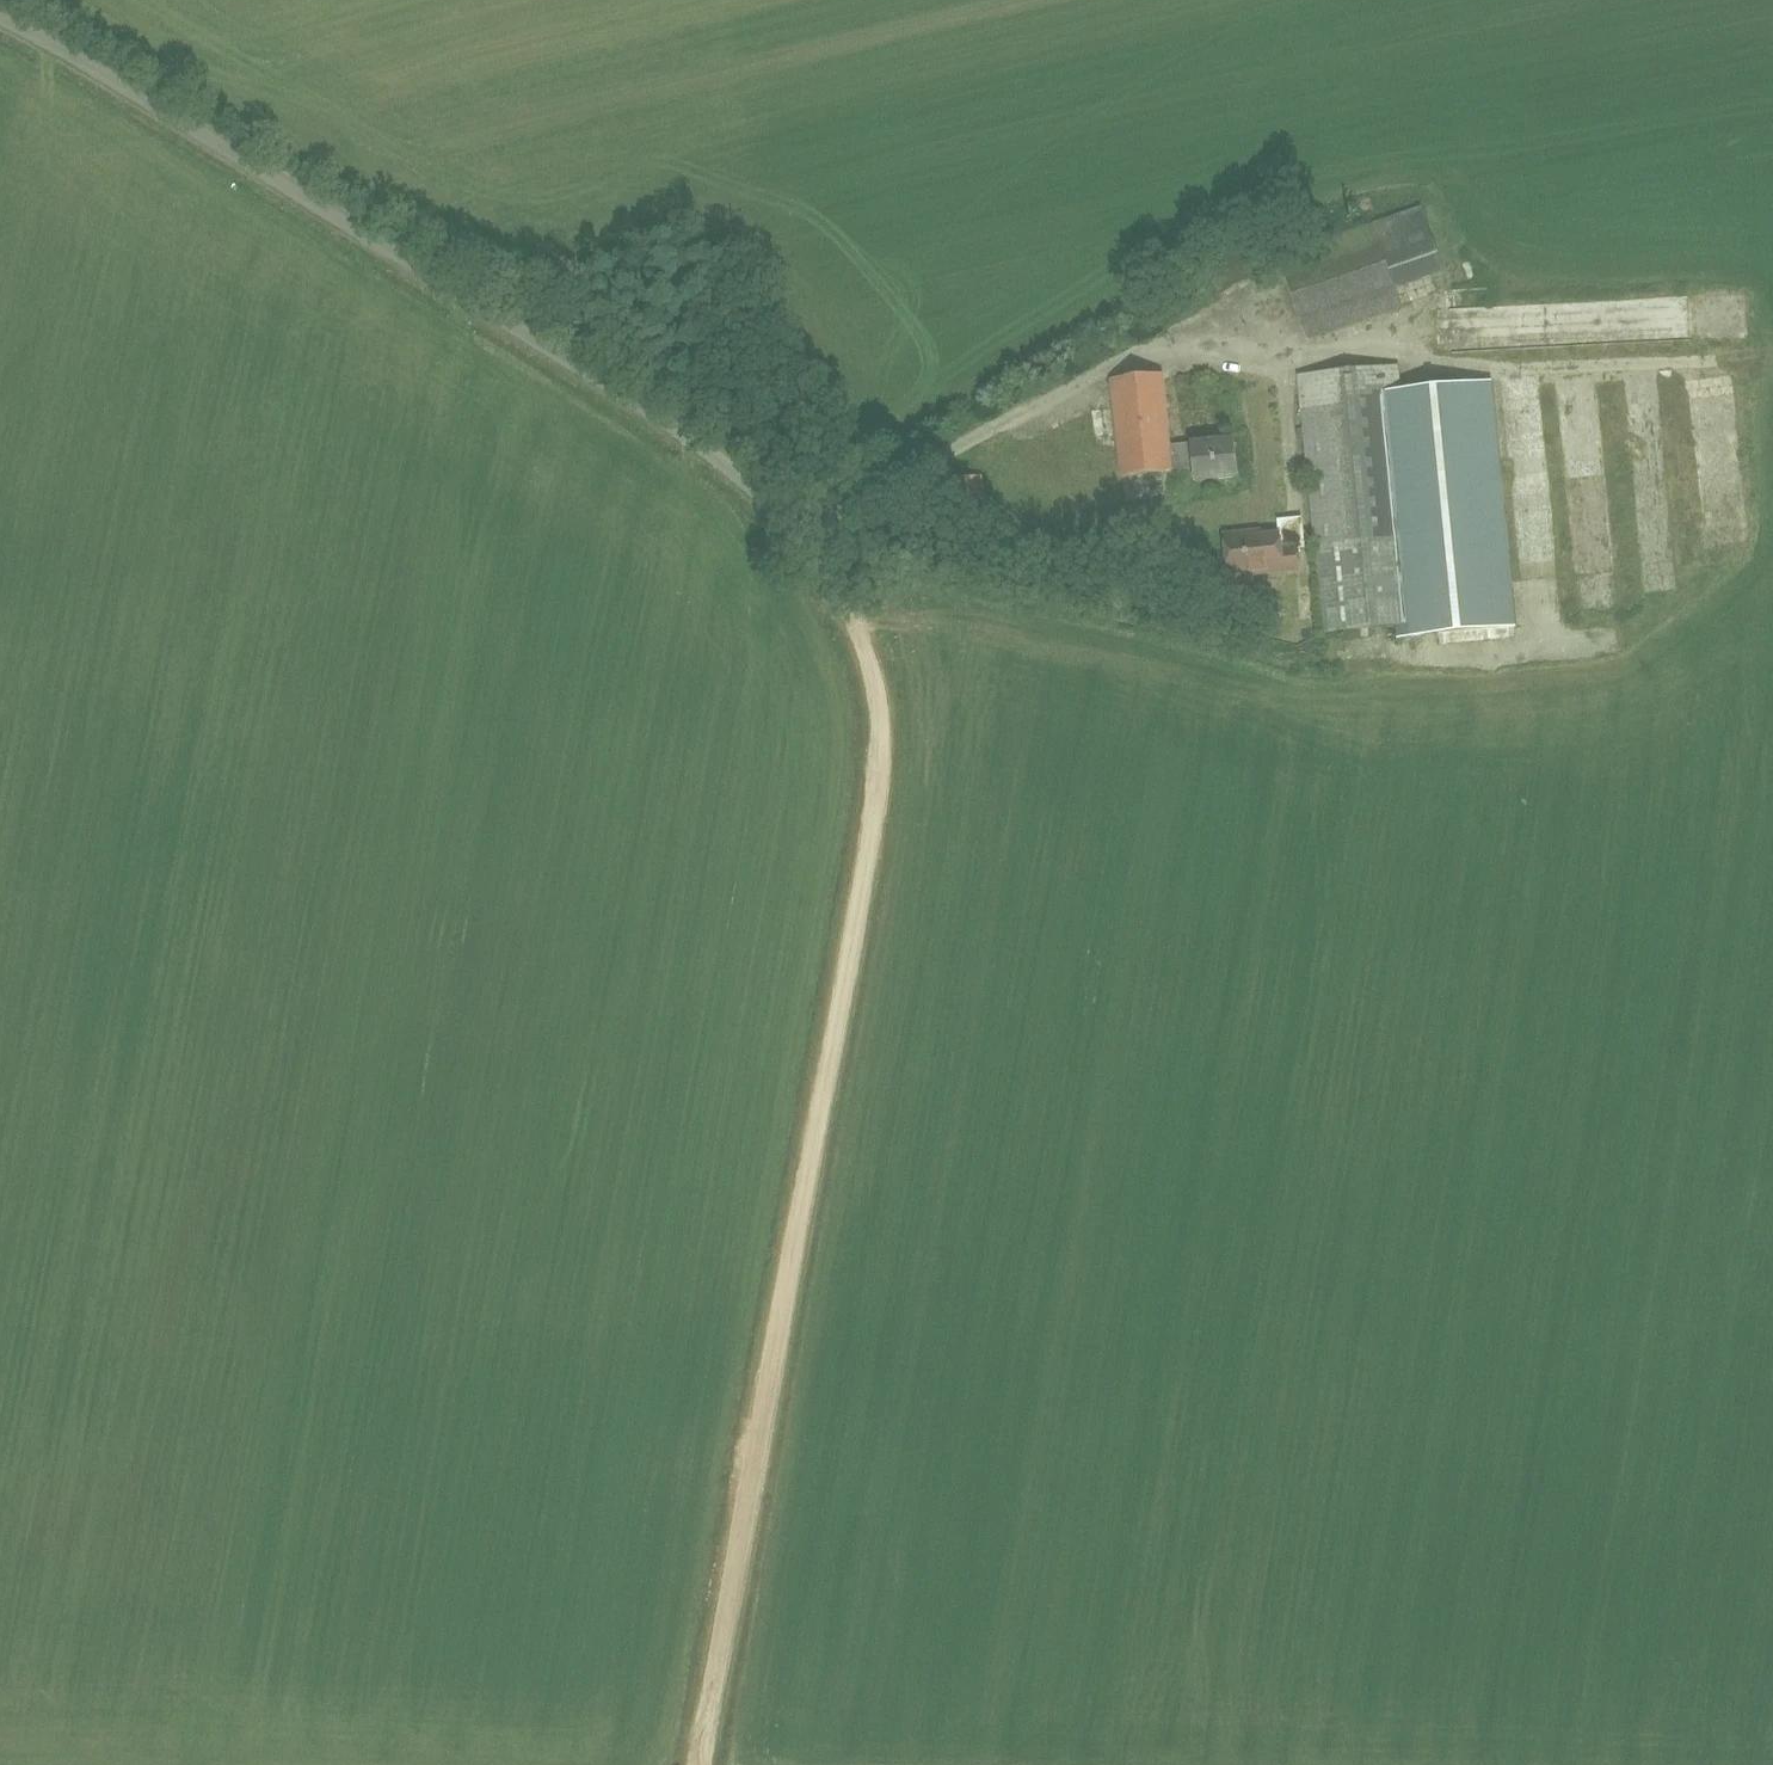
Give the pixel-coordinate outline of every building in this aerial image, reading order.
[(1385,265),(1289,293),(1302,338),(1400,310),(1394,286),(1441,273),(1422,206),(1372,221),(1385,265)] [(1393,636),(1513,626),(1492,379),(1398,387),(1397,364),(1298,373),(1320,630),(1392,624),(1393,636)] [(1170,472),(1164,372),(1109,376),(1115,475),(1170,472)] [(1231,437),(1185,439),(1187,481),(1233,478),(1231,437)] [(947,476),(950,529),(986,527),(983,474),(947,476)] [(1230,576),(1300,569),(1297,547),(1281,549),(1279,535),(1247,538),(1247,534),(1226,536),(1230,576)]
